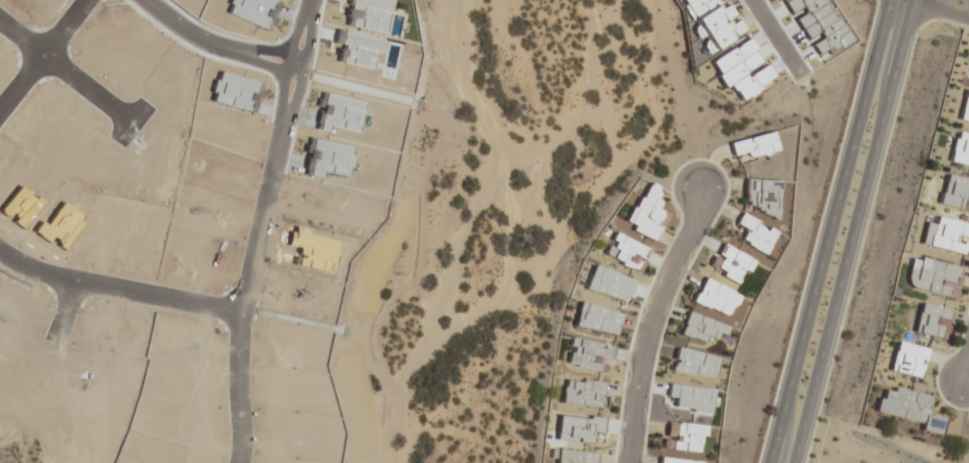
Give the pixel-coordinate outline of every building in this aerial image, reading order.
[(736,17),(734,18),(725,2),(724,2),(723,0),(681,0),(709,51),(744,32),(736,17)] [(968,122),(968,91),(965,90),(958,119),(968,122)] [(777,150),(773,132),(729,142),(733,161),(777,150)] [(956,132),(948,161),(968,167),(968,135),(956,132)] [(946,174),(938,204),(968,212),(968,180),(946,174)] [(744,206),(755,207),(755,216),(779,217),(780,180),(746,178),(744,206)] [(777,230),(740,214),(736,225),(744,229),(738,243),(766,254),(777,230)] [(968,239),(968,224),(935,217),(928,247),(966,255),(968,239)] [(646,248),(614,232),(602,255),(634,271),(646,248)] [(704,277),(692,301),(726,319),(738,295),(704,277)] [(913,332),(943,339),(950,311),(920,303),(913,332)] [(724,336),(728,326),(687,311),(679,333),(713,345),(717,333),(724,336)] [(888,370),(918,379),(926,351),(897,341),(888,370)] [(714,379),(719,356),(675,348),(671,371),(714,379)] [(602,381),(562,379),(561,405),(601,407),(602,381)] [(873,412),(921,424),(919,431),(940,436),(944,418),(926,414),(930,397),(891,388),(889,395),(878,392),(873,412)] [(705,426),(667,422),(664,449),(703,453),(705,426)] [(558,448),(556,462),(598,462),(599,454),(558,448)]
